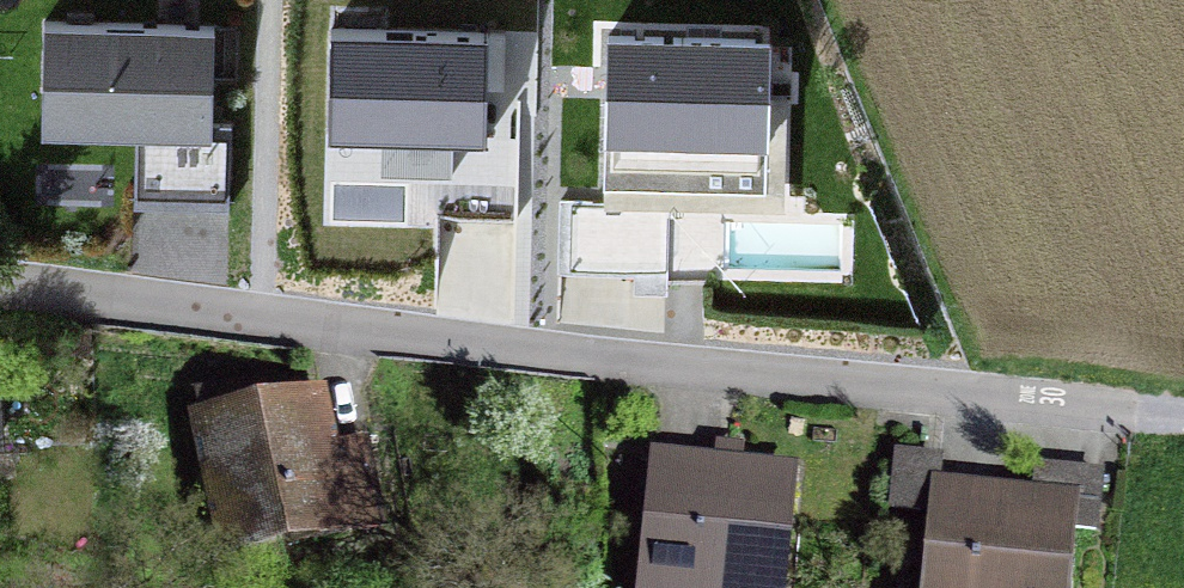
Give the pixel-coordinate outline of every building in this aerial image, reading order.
[(231,123),(213,123),(215,23),(45,20),(43,132),(155,134),(154,207),(220,208),(229,208),(231,123)] [(489,33),(331,28),(328,136),(486,140),(489,33)] [(770,39),(608,36),(605,187),(767,190),(770,39)] [(668,201),(560,199),(559,271),(635,272),(634,289),(666,290),(668,201)] [(848,221),(721,218),(719,272),(846,276),(848,221)] [(355,383),(195,421),(231,569),(391,531),(355,383)] [(654,453),(645,587),(793,587),(801,462),(654,453)] [(928,587),(1076,587),(1077,539),(1112,540),(1113,471),(1040,470),(1039,490),(947,488),(947,456),(895,455),(894,524),(930,524),(928,587)]
